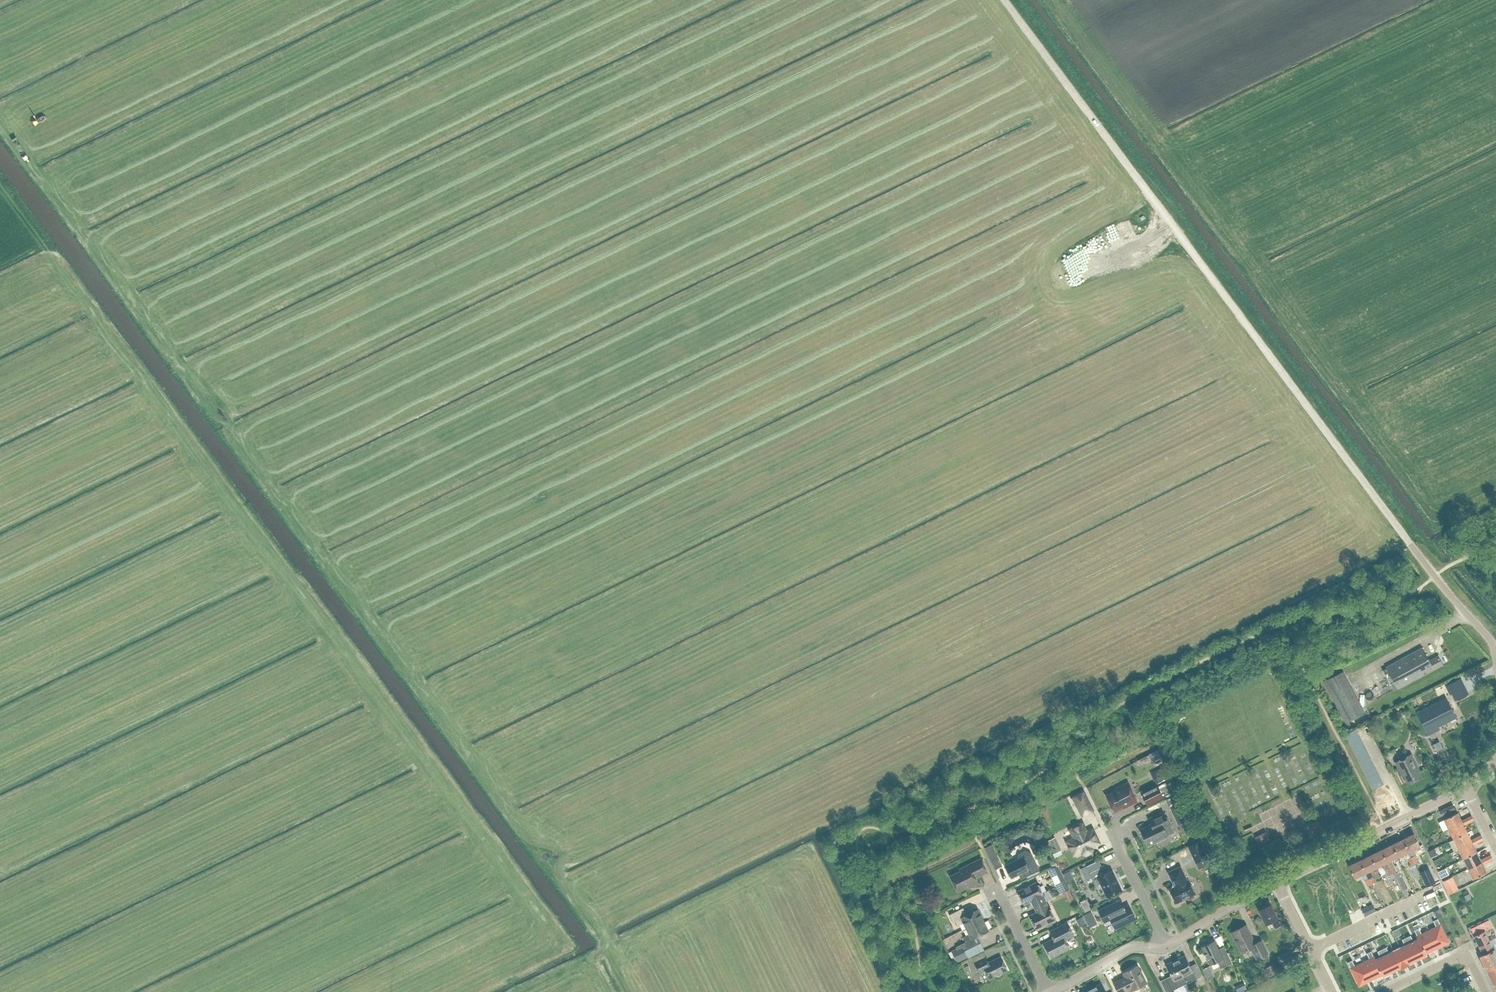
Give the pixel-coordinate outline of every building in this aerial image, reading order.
[(1422,647),(1386,666),(1398,688),(1443,663),(1438,655),(1429,660),(1422,647)] [(1341,671),(1324,680),(1346,722),(1363,713),(1341,671)] [(1461,678),(1445,686),(1449,695),(1452,694),(1455,701),(1469,694),(1461,678)] [(1417,713),(1428,734),(1434,731),(1433,728),(1438,726),(1455,717),(1448,702),(1438,707),(1436,703),(1417,713)] [(1359,735),(1348,740),(1351,746),(1361,740),(1362,740),(1359,735)] [(1361,740),(1351,746),(1353,751),(1364,746),(1361,740)] [(1439,741),(1433,744),(1436,750),(1443,747),(1439,741)] [(1364,746),(1353,751),(1356,756),(1367,751),(1364,746)] [(1367,751),(1356,756),(1359,762),(1370,756),(1367,751)] [(1411,753),(1395,761),(1403,778),(1405,777),(1407,783),(1421,776),(1418,770),(1419,770),(1411,753)] [(1148,754),(1137,760),(1139,764),(1150,759),(1148,754)] [(1370,756),(1359,762),(1361,767),(1372,762),(1370,756)] [(1372,762),(1361,767),(1364,773),(1375,767),(1372,762)] [(1375,767),(1364,773),(1365,775),(1366,778),(1378,772),(1375,767)] [(1378,772),(1366,778),(1369,784),(1381,778),(1378,772)] [(1166,780),(1150,788),(1141,793),(1147,804),(1155,799),(1171,792),(1172,794),(1177,791),(1171,778),(1166,781),(1166,780)] [(1381,778),(1369,784),(1372,789),(1383,783),(1381,778)] [(1117,789),(1107,794),(1114,808),(1128,802),(1128,804),(1137,799),(1128,781),(1116,787),(1117,789)] [(1094,811),(1084,790),(1071,796),(1081,817),(1094,811)] [(1165,799),(1170,807),(1178,824),(1190,818),(1181,801),(1177,793),(1165,799)] [(1441,827),(1443,831),(1449,828),(1462,822),(1461,820),(1457,812),(1452,804),(1440,810),(1444,819),(1438,822),(1441,827)] [(1151,823),(1140,828),(1148,844),(1168,834),(1163,824),(1168,821),(1163,810),(1149,817),(1151,823)] [(1449,828),(1454,838),(1467,832),(1463,824),(1468,822),(1466,817),(1461,820),(1462,822),(1449,828)] [(1317,820),(1311,823),(1315,832),(1322,829),(1317,820)] [(1076,835),(1067,840),(1073,853),(1081,849),(1083,852),(1085,852),(1090,850),(1091,848),(1090,845),(1098,841),(1092,828),(1086,831),(1082,823),(1072,827),(1076,835)] [(1266,831),(1256,836),(1259,843),(1269,838),(1266,831)] [(1454,838),(1459,848),(1472,842),(1471,839),(1467,832),(1454,838)] [(1053,833),(1046,836),(1051,849),(1058,846),(1053,833)] [(1414,833),(1403,838),(1414,862),(1419,860),(1416,854),(1417,853),(1414,848),(1420,845),(1414,833)] [(1459,848),(1463,858),(1477,851),(1473,844),(1478,841),(1476,837),(1471,839),(1472,842),(1459,848)] [(1407,858),(1410,864),(1408,865),(1414,877),(1419,874),(1414,862),(1403,838),(1391,844),(1397,856),(1404,853),(1407,858)] [(1200,841),(1189,846),(1199,867),(1210,862),(1200,841)] [(1173,848),(1177,858),(1185,855),(1189,866),(1194,864),(1187,843),(1173,848)] [(992,844),(984,848),(991,861),(998,857),(992,844)] [(1402,889),(1406,887),(1408,886),(1400,870),(1399,870),(1396,864),(1394,865),(1391,859),(1397,856),(1391,844),(1381,849),(1387,861),(1390,867),(1393,872),(1396,871),(1397,871),(1394,873),(1402,889)] [(1022,870),(1024,875),(1038,868),(1029,851),(1024,849),(1017,852),(1016,858),(1004,864),(1010,876),(1022,870)] [(1381,849),(1371,854),(1377,866),(1387,861),(1381,849)] [(1463,858),(1468,868),(1481,861),(1480,859),(1477,851),(1463,858)] [(1372,882),(1375,881),(1370,870),(1377,866),(1371,854),(1360,859),(1372,882)] [(964,885),(965,887),(976,881),(973,876),(985,870),(979,857),(958,868),(959,870),(948,875),(955,889),(964,885)] [(1485,857),(1480,859),(1481,861),(1468,868),(1473,878),(1486,872),(1482,863),(1487,861),(1485,857)] [(1112,869),(1105,872),(1098,858),(1085,865),(1086,865),(1080,868),(1086,880),(1091,877),(1095,885),(1101,882),(1107,895),(1121,888),(1112,869)] [(1367,885),(1372,883),(1372,882),(1360,859),(1348,865),(1354,877),(1361,874),(1367,885)] [(1043,882),(1048,880),(1050,885),(1057,883),(1057,884),(1064,881),(1057,862),(1049,865),(1051,871),(1041,875),(1043,882)] [(1180,865),(1168,871),(1174,883),(1173,887),(1169,888),(1176,902),(1186,897),(1189,898),(1193,896),(1193,893),(1195,893),(1189,879),(1187,880),(1180,865)] [(1446,867),(1437,872),(1441,878),(1449,873),(1446,867)] [(1420,872),(1426,886),(1435,882),(1428,868),(1420,872)] [(1338,875),(1329,878),(1339,898),(1348,895),(1338,875)] [(1442,881),(1448,893),(1458,889),(1452,876),(1442,881)] [(1329,878),(1320,882),(1330,902),(1339,898),(1329,878)] [(1030,899),(1033,905),(1044,900),(1041,894),(1042,893),(1035,880),(1016,890),(1023,903),(1030,899)] [(1320,882),(1311,886),(1321,906),(1330,902),(1320,882)] [(1311,886),(1301,891),(1311,910),(1321,906),(1311,886)] [(1080,902),(1085,911),(1090,909),(1086,899),(1080,902)] [(1110,918),(1115,928),(1135,918),(1128,904),(1123,906),(1120,899),(1099,910),(1104,921),(1110,918)] [(1047,905),(1044,900),(1033,905),(1036,911),(1029,914),(1035,927),(1054,918),(1048,905),(1047,905)] [(1270,903),(1259,909),(1266,923),(1272,921),(1275,927),(1280,924),(1277,918),(1270,903)] [(1372,904),(1362,909),(1366,914),(1375,910),(1372,904)] [(961,907),(947,914),(951,921),(953,920),(955,925),(962,921),(965,927),(981,919),(976,908),(965,914),(961,907)] [(1423,923),(1429,921),(1428,917),(1434,916),(1433,912),(1421,915),(1423,923)] [(1435,926),(1428,930),(1437,948),(1449,942),(1437,918),(1433,920),(1435,926)] [(965,941),(963,942),(966,948),(965,948),(964,949),(964,950),(965,949),(979,942),(976,935),(987,930),(981,919),(965,927),(968,933),(968,934),(963,937),(965,941)] [(1050,956),(1068,947),(1064,938),(1072,934),(1066,921),(1049,930),(1053,937),(1043,942),(1050,956)] [(1246,925),(1232,932),(1242,953),(1251,948),(1253,949),(1257,957),(1268,952),(1262,940),(1255,943),(1246,925)] [(1418,926),(1413,928),(1418,938),(1426,954),(1427,954),(1426,953),(1437,948),(1428,930),(1421,933),(1418,926)] [(1483,953),(1480,955),(1487,970),(1495,965),(1495,951),(1495,952),(1493,948),(1492,949),(1483,931),(1475,935),(1483,953)] [(982,941),(990,940),(989,933),(981,934),(982,941)] [(1410,935),(1406,937),(1416,959),(1426,954),(1418,938),(1413,941),(1410,935)] [(1404,945),(1400,947),(1408,963),(1416,959),(1406,937),(1402,939),(1404,945)] [(1214,940),(1202,946),(1211,963),(1217,960),(1221,967),(1232,962),(1225,949),(1220,951),(1214,940)] [(956,947),(951,950),(957,962),(967,957),(964,950),(964,949),(958,951),(956,947)] [(1385,947),(1381,949),(1392,971),(1400,967),(1392,951),(1388,953),(1385,947)] [(1380,957),(1375,959),(1383,975),(1392,971),(1381,949),(1377,951),(1380,957)] [(1283,969),(1295,963),(1289,950),(1276,956),(1283,969)] [(1369,959),(1362,962),(1370,980),(1381,975),(1382,976),(1383,975),(1375,959),(1371,951),(1366,953),(1369,959)] [(1185,954),(1175,959),(1187,982),(1202,975),(1197,965),(1192,968),(1185,954)] [(999,955),(987,962),(984,956),(973,962),(978,972),(984,970),(988,978),(1006,969),(999,955)] [(1174,989),(1187,982),(1175,959),(1166,964),(1172,977),(1162,983),(1166,991),(1175,991),(1174,989)] [(1352,960),(1347,962),(1359,986),(1370,980),(1362,962),(1354,966),(1352,960)] [(1273,963),(1264,968),(1268,977),(1280,971),(1276,964),(1274,964),(1273,963)] [(1113,982),(1119,991),(1124,991),(1131,988),(1132,990),(1147,982),(1137,964),(1122,972),(1124,976),(1113,982)] [(1495,983),(1495,965),(1487,970),(1494,984),(1495,983)] [(1091,988),(1093,991),(1106,991),(1101,983),(1091,988)]
